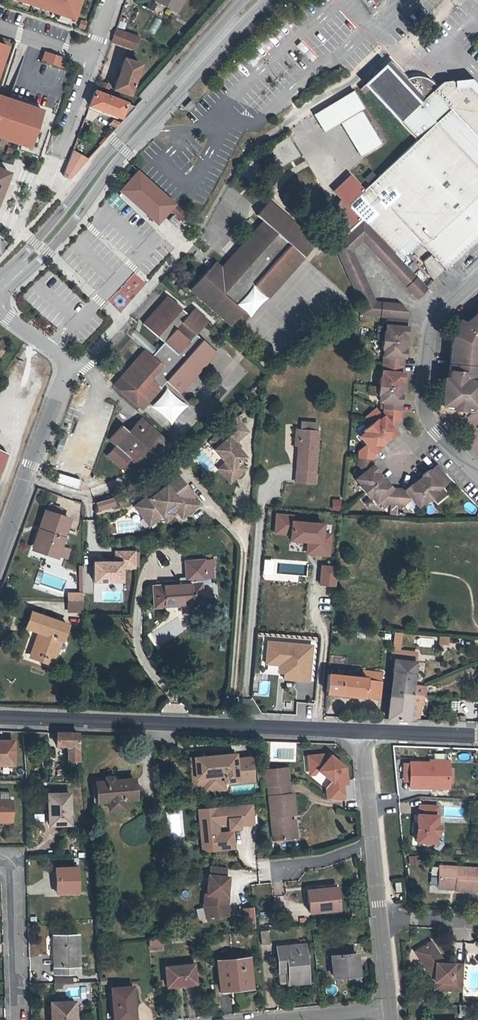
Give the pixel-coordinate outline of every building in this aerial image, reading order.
[(22,2),(42,8),(44,4),(31,0),(23,0),(22,2)] [(74,19),(80,0),(31,0),(44,4),(42,8),(74,19)] [(156,1),(177,12),(183,0),(157,0),(156,1)] [(155,17),(148,30),(155,34),(162,20),(155,17)] [(137,38),(115,30),(111,41),(133,49),(137,38)] [(41,61),(60,68),(63,59),(44,52),(41,61)] [(129,95),(140,64),(123,58),(113,89),(129,95)] [(384,66),(418,103),(423,108),(429,103),(424,97),(407,79),(390,61),(384,66)] [(368,88),(399,121),(418,103),(384,66),(364,85),(368,88)] [(424,97),(437,85),(435,83),(433,80),(430,78),(427,77),(424,76),(420,75),(417,75),(413,76),(410,77),(407,79),(424,97)] [(429,103),(423,108),(404,127),(416,140),(367,187),(417,240),(420,243),(446,270),(477,239),(477,94),(468,84),(454,86),(450,81),(440,82),(446,88),(429,103)] [(446,88),(440,82),(437,85),(424,97),(429,103),(446,88)] [(123,119),(134,106),(130,105),(132,101),(95,88),(94,91),(89,106),(123,119)] [(323,132),(340,122),(354,114),(360,124),(362,123),(366,130),(350,139),(360,156),(380,144),(360,110),(363,108),(353,92),(314,115),(323,132)] [(28,148),(41,111),(0,96),(0,139),(28,148)] [(192,97),(188,101),(185,103),(189,107),(195,100),(192,97)] [(399,121),(404,127),(423,108),(418,103),(399,121)] [(354,114),(340,122),(350,139),(366,130),(362,123),(360,124),(354,114)] [(90,121),(83,119),(80,127),(87,129),(90,121)] [(62,176),(69,180),(86,161),(71,152),(62,176)] [(137,173),(121,191),(157,223),(173,205),(137,173)] [(347,204),(362,190),(349,176),(332,192),(340,200),(335,205),(340,211),(332,218),(346,232),(360,219),(347,204)] [(367,187),(348,205),(363,220),(398,258),(417,240),(367,187)] [(262,221),(221,268),(224,271),(218,277),(208,269),(190,289),(230,325),(243,311),(236,306),(254,286),(267,298),(316,243),(268,201),(256,215),(262,221)] [(187,215),(175,205),(170,211),(181,221),(187,215)] [(421,475),(422,476),(423,477),(421,480),(420,478),(414,483),(415,484),(413,486),(412,485),(410,483),(404,489),(392,488),(386,481),(385,482),(383,484),(381,481),(383,480),(378,475),(376,476),(374,474),(376,472),(377,471),(372,465),(374,452),(380,447),(378,446),(377,444),(380,442),(381,444),(386,439),(385,438),(388,435),(389,437),(390,438),(397,433),(392,427),(399,421),(401,395),(400,395),(398,395),(398,391),(400,391),(401,384),(399,384),(399,381),(401,381),(402,381),(403,373),(402,373),(403,357),(404,358),(405,349),(404,349),(402,349),(402,346),(404,346),(405,339),(403,339),(403,335),(405,335),(406,335),(407,327),(406,327),(407,312),(405,309),(400,304),(375,301),(352,250),(362,241),(416,298),(427,288),(401,261),(398,258),(363,220),(334,247),(360,304),(360,315),(386,317),(385,332),(383,331),(381,349),(384,349),(381,377),(379,377),(378,386),(377,394),(379,394),(379,401),(384,402),(383,416),(377,420),(376,419),(371,423),(364,430),(365,431),(359,436),(366,444),(359,450),(357,465),(364,472),(355,479),(360,484),(358,485),(369,498),(371,497),(375,502),(377,500),(384,508),(389,503),(404,505),(411,498),(418,506),(423,501),(425,503),(438,492),(436,491),(447,481),(434,466),(429,470),(427,469),(421,475)] [(417,240),(398,258),(401,261),(420,243),(417,240)] [(224,271),(221,268),(214,262),(208,269),(218,277),(224,271)] [(134,273),(110,302),(122,311),(145,282),(134,273)] [(121,377),(138,392),(144,386),(154,395),(166,381),(179,393),(215,352),(195,334),(207,321),(193,309),(187,315),(167,297),(143,324),(164,342),(157,349),(161,352),(155,359),(152,356),(145,350),(121,377)] [(477,381),(477,380),(474,380),(474,373),(477,373),(477,343),(477,312),(464,323),(461,321),(454,332),(454,340),(451,340),(448,378),(443,377),(440,404),(452,405),(452,408),(464,409),(464,406),(476,407),(477,381)] [(161,352),(157,349),(152,356),(155,359),(161,352)] [(148,401),(138,392),(121,377),(114,384),(141,408),(148,401)] [(144,386),(138,392),(148,401),(154,395),(144,386)] [(378,386),(369,386),(369,393),(377,394),(378,386)] [(188,405),(167,388),(152,407),(173,423),(188,405)] [(376,408),(366,416),(371,423),(376,419),(377,420),(383,416),(376,408)] [(108,439),(142,469),(167,442),(140,418),(133,425),(137,428),(131,434),(128,431),(121,425),(108,439)] [(235,418),(209,441),(215,448),(213,449),(224,462),(236,476),(245,468),(239,462),(245,457),(237,448),(233,444),(235,441),(247,431),(235,418)] [(317,423),(307,422),(306,430),(300,429),(299,429),(298,445),(296,471),(314,472),(318,431),(316,431),(317,423)] [(137,428),(133,425),(128,431),(131,434),(137,428)] [(224,462),(217,468),(229,482),(236,476),(224,462)] [(314,483),(314,472),(296,471),(295,481),(314,483)] [(151,511),(157,519),(162,516),(166,521),(174,515),(172,513),(170,510),(173,507),(176,510),(181,517),(197,505),(192,498),(194,496),(175,472),(153,489),(156,493),(149,498),(147,496),(134,506),(143,517),(151,511)] [(340,511),(341,499),(332,499),(331,510),(340,511)] [(57,556),(57,554),(60,546),(69,519),(45,511),(40,526),(44,527),(37,549),(57,556)] [(157,519),(151,511),(143,517),(149,525),(157,519)] [(291,540),(309,541),(308,546),(313,547),(312,552),(329,553),(331,534),(322,533),(323,524),(292,521),(293,515),(277,514),(275,533),(291,534),(291,540)] [(44,527),(40,526),(33,547),(37,549),(44,527)] [(60,546),(57,554),(66,557),(68,549),(60,546)] [(114,550),(114,561),(93,561),(93,586),(123,586),(123,569),(138,569),(139,551),(114,550)] [(213,559),(203,560),(204,578),(214,578),(213,559)] [(199,579),(204,578),(203,560),(184,561),(186,579),(199,579)] [(337,566),(322,564),(320,583),(336,584),(337,566)] [(186,584),(153,587),(155,606),(181,604),(182,612),(202,611),(200,584),(186,584)] [(69,599),(69,607),(82,607),(82,600),(69,599)] [(38,632),(31,651),(39,654),(38,656),(45,658),(45,656),(53,659),(60,640),(62,640),(67,625),(31,612),(25,627),(38,632)] [(440,635),(439,643),(447,643),(448,636),(440,635)] [(312,646),(267,642),(265,664),(285,665),(283,679),(308,681),(312,646)] [(51,664),(53,659),(45,656),(45,658),(38,656),(39,654),(31,651),(29,656),(51,664)] [(394,682),(412,684),(416,654),(404,652),(394,651),(392,672),(391,681),(394,682)] [(378,698),(379,694),(375,693),(376,681),(380,682),(381,672),(361,670),(361,677),(328,674),(326,693),(378,698)] [(412,684),(394,682),(392,699),(410,701),(411,693),(422,694),(423,695),(424,685),(412,684)] [(392,699),(389,699),(388,707),(387,718),(408,719),(409,709),(418,710),(419,704),(421,704),(422,694),(411,693),(410,701),(392,699)] [(66,745),(68,762),(75,761),(76,763),(79,763),(78,745),(77,745),(77,734),(56,733),(56,745),(66,745)] [(13,764),(13,743),(0,743),(0,764),(13,764)] [(203,785),(204,791),(225,789),(224,782),(223,775),(237,774),(237,781),(237,782),(254,781),(252,757),(236,759),(235,754),(199,757),(201,778),(203,777),(203,785)] [(328,754),(312,755),(313,767),(318,771),(331,781),(325,788),(326,799),(333,800),(344,800),(342,784),(342,781),(347,780),(345,768),(328,754)] [(314,774),(318,771),(313,767),(312,755),(307,756),(308,769),(314,774)] [(201,778),(199,757),(194,757),(195,767),(191,767),(193,786),(203,785),(203,777),(201,778)] [(410,761),(410,764),(409,779),(408,786),(448,788),(448,783),(449,770),(449,762),(429,762),(410,761)] [(267,785),(270,816),(273,816),(273,820),(271,820),(272,839),(291,837),(289,819),(286,819),(286,815),(295,814),(293,794),(290,794),(287,768),(263,770),(265,785),(267,785)] [(133,779),(114,781),(105,781),(95,782),(97,802),(108,801),(109,809),(123,807),(122,799),(135,798),(133,779)] [(48,824),(70,824),(69,793),(48,794),(48,824)] [(11,820),(11,798),(0,799),(0,821),(11,820)] [(252,805),(199,810),(203,851),(234,848),(233,832),(219,833),(218,824),(229,823),(229,829),(240,828),(240,825),(254,824),(252,805)] [(434,843),(434,834),(435,824),(436,806),(418,806),(418,815),(416,815),(415,842),(434,843)] [(408,856),(408,865),(419,864),(418,855),(408,856)] [(209,866),(208,875),(226,877),(227,868),(209,866)] [(56,892),(77,892),(76,867),(55,868),(56,892)] [(454,890),(477,892),(477,890),(477,874),(477,869),(437,867),(436,885),(454,886),(454,890)] [(207,920),(226,915),(223,904),(224,896),(226,896),(226,895),(228,877),(226,877),(208,875),(206,894),(205,893),(204,905),(207,920)] [(307,890),(309,912),(339,909),(337,887),(329,888),(329,890),(323,890),(323,888),(315,889),(307,890)] [(255,929),(254,908),(242,909),(243,930),(255,929)] [(261,944),(269,944),(268,931),(260,932),(261,944)] [(78,935),(62,936),(62,941),(54,942),(54,974),(70,973),(70,966),(79,965),(78,935)] [(161,937),(148,938),(149,947),(162,946),(161,937)] [(430,942),(417,951),(429,967),(425,969),(434,981),(433,989),(452,990),(452,986),(461,987),(463,964),(444,963),(430,942)] [(277,947),(279,973),(280,973),(279,975),(288,974),(289,983),(308,981),(304,944),(277,947)] [(414,953),(425,969),(429,967),(417,951),(414,953)] [(333,976),(358,974),(356,954),(331,956),(333,976)] [(231,989),(250,987),(248,959),(218,962),(221,994),(232,993),(231,989)] [(167,986),(195,983),(193,964),(165,966),(167,986)] [(135,1019),(132,986),(112,988),(114,1019),(127,1019),(135,1019)] [(51,1019),(75,1019),(75,1001),(50,1002),(51,1019)]
